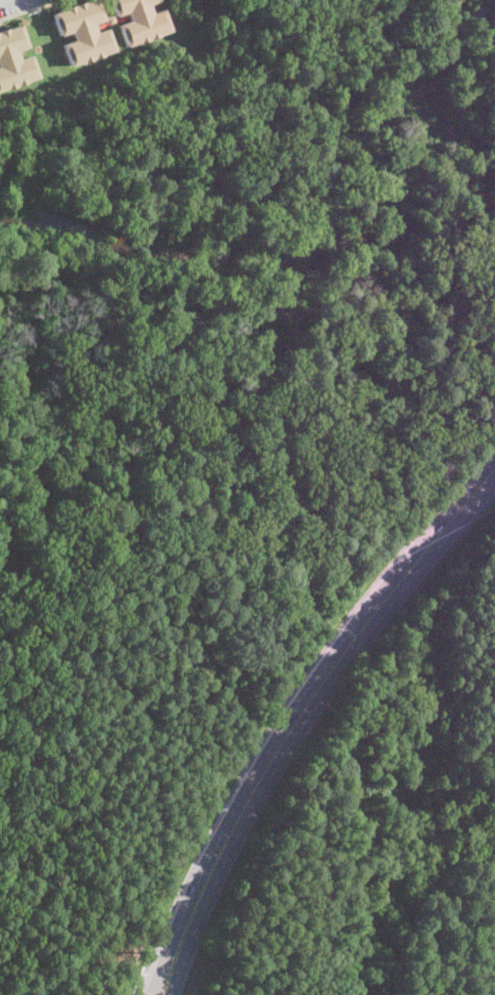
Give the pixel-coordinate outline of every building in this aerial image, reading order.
[(84,3),(92,0),(98,0),(104,20),(93,24),(94,27),(95,30),(96,33),(107,29),(115,51),(71,66),(63,44),(74,40),(71,32),(60,35),(52,14),(65,9),(64,9),(84,2),(84,3)] [(116,16),(110,0),(160,0),(160,1),(149,5),(152,13),(163,9),(171,31),(126,47),(118,25),(130,21),(128,18),(127,15),(127,12),(116,16)] [(128,18),(116,22),(116,23),(108,26),(108,25),(95,30),(94,27),(107,22),(105,18),(113,15),(115,19),(127,15),(128,18)] [(5,89),(0,91),(0,31),(7,28),(7,29),(20,25),(28,47),(16,51),(19,60),(31,56),(38,77),(26,82),(26,83),(5,90),(5,89)]
